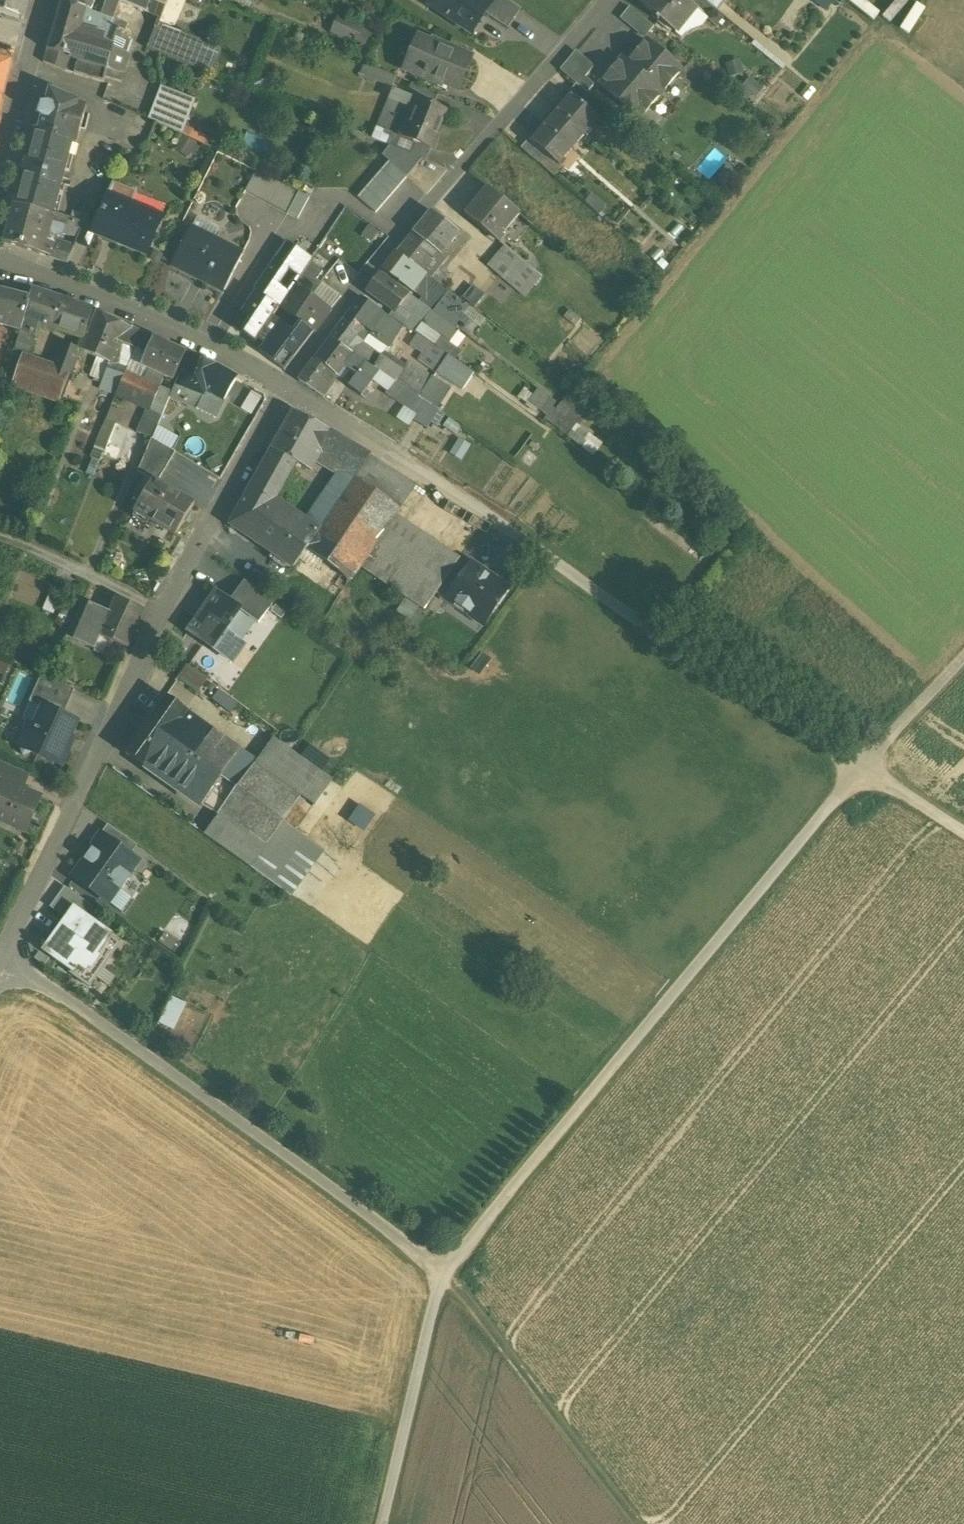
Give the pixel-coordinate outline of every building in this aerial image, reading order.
[(23,20),(28,0),(0,0),(0,13),(23,20)] [(115,0),(63,0),(62,3),(112,20),(117,8),(119,2),(115,0)] [(119,2),(160,20),(169,0),(120,0),(119,2)] [(485,0),(431,0),(428,5),(471,34),(485,14),(491,4),(488,2),(485,0)] [(507,0),(489,0),(488,2),(491,4),(485,14),(508,30),(521,10),(507,0)] [(643,6),(682,38),(701,14),(696,11),(697,10),(692,6),(693,5),(686,0),(649,0),(643,6)] [(703,0),(686,0),(693,5),(692,6),(697,10),(696,11),(701,14),(716,27),(724,17),(703,0)] [(823,10),(832,0),(811,0),(823,10)] [(112,20),(62,3),(48,51),(85,62),(107,68),(106,69),(123,74),(129,54),(128,54),(132,43),(107,33),(110,27),(112,20)] [(130,13),(117,8),(112,20),(110,27),(122,33),(130,13)] [(653,27),(629,8),(620,19),(639,34),(643,29),(649,34),(653,27)] [(338,10),(328,31),(354,42),(364,22),(338,10)] [(214,46),(157,24),(147,49),(204,72),(214,46)] [(448,51),(418,38),(406,68),(457,90),(469,60),(448,51)] [(474,50),(453,39),(448,51),(469,60),(474,50)] [(681,72),(646,42),(627,64),(662,94),(681,72)] [(85,62),(48,51),(44,62),(66,73),(76,73),(81,74),(85,62)] [(593,68),(575,53),(560,71),(577,86),(587,94),(593,86),(584,79),(593,68)] [(662,94),(627,64),(622,60),(600,85),(640,120),(662,94)] [(0,61),(0,95),(2,95),(11,64),(0,61)] [(364,63),(359,75),(387,85),(392,73),(364,63)] [(200,73),(195,85),(204,89),(209,77),(200,73)] [(437,94),(413,84),(408,96),(415,99),(415,97),(433,105),(437,94)] [(587,94),(577,86),(570,95),(572,97),(573,95),(587,107),(594,100),(587,94)] [(194,100),(163,88),(163,87),(161,87),(161,88),(161,89),(150,118),(149,118),(149,119),(183,134),(183,133),(195,102),(196,100),(194,100)] [(77,104),(51,91),(47,104),(44,106),(41,115),(43,119),(40,131),(73,140),(73,142),(77,143),(87,108),(77,105),(77,104)] [(399,96),(393,93),(379,128),(399,137),(415,99),(408,96),(401,93),(399,96)] [(534,141),(532,143),(546,154),(559,166),(600,118),(587,107),(573,95),(572,97),(534,141)] [(433,105),(415,97),(415,99),(399,137),(430,150),(447,111),(433,105)] [(40,131),(35,130),(15,205),(50,215),(52,215),(73,142),(73,140),(40,131)] [(430,150),(399,137),(394,148),(420,159),(421,159),(423,160),(426,161),(430,150)] [(546,154),(532,143),(534,141),(530,138),(520,150),(537,164),(546,154)] [(394,148),(389,146),(382,156),(389,162),(407,178),(423,160),(421,159),(420,159),(394,148)] [(399,187),(407,178),(389,162),(381,171),(399,187)] [(392,196),(399,187),(381,171),(374,180),(392,196)] [(297,194),(256,172),(245,191),(287,214),(297,194)] [(384,205),(392,196),(374,180),(366,189),(384,205)] [(136,193),(114,184),(97,225),(94,234),(95,235),(146,256),(161,219),(131,206),(136,193)] [(519,215),(487,188),(465,214),(500,244),(508,235),(505,232),(519,215)] [(376,214),(384,205),(366,189),(358,198),(376,214)] [(298,193),(297,194),(287,214),(298,220),(309,199),(298,193)] [(50,215),(15,205),(5,242),(39,253),(43,240),(50,215)] [(459,234),(431,212),(408,239),(423,250),(412,265),(423,273),(433,260),(436,263),(440,257),(459,234)] [(97,225),(86,220),(77,243),(89,248),(95,235),(94,234),(97,225)] [(378,232),(368,225),(361,236),(372,242),(378,232)] [(243,255),(191,228),(171,266),(223,293),(243,255)] [(423,250),(408,239),(397,253),(412,265),(423,250)] [(74,250),(43,240),(39,253),(68,263),(74,250)] [(262,286),(257,293),(279,308),(289,293),(280,287),(290,272),(299,278),(312,259),(287,242),(258,284),(262,286)] [(528,265),(505,245),(487,266),(511,285),(528,265)] [(396,253),(385,269),(413,291),(419,283),(426,275),(397,253),(396,253)] [(455,268),(440,257),(436,263),(433,260),(423,273),(426,275),(442,287),(455,268)] [(339,260),(333,273),(351,280),(357,267),(339,260)] [(299,278),(289,293),(280,309),(295,320),(312,296),(329,309),(339,297),(317,280),(322,273),(309,263),(299,278)] [(409,294),(381,273),(367,292),(395,313),(399,307),(409,294)] [(442,287),(426,275),(419,283),(442,300),(449,292),(442,287)] [(473,307),(484,295),(473,284),(462,296),(473,307)] [(0,291),(0,325),(20,330),(30,299),(0,291)] [(93,310),(32,291),(30,299),(20,330),(36,336),(40,324),(70,333),(83,337),(93,310)] [(257,293),(256,292),(232,327),(257,343),(258,341),(273,318),(280,309),(279,308),(257,293)] [(424,305),(409,294),(399,307),(413,318),(424,305)] [(329,309),(312,296),(295,320),(301,324),(314,334),(331,311),(329,309)] [(362,299),(331,339),(365,364),(367,365),(375,353),(357,341),(366,329),(370,332),(383,315),(383,314),(362,299)] [(131,327),(99,312),(83,350),(109,362),(110,361),(114,363),(114,362),(119,351),(116,350),(122,335),(126,337),(131,327)] [(403,329),(383,315),(370,332),(379,338),(377,341),(389,349),(403,329)] [(258,341),(264,346),(280,325),(273,318),(258,341)] [(482,326),(474,320),(469,328),(478,333),(482,326)] [(280,325),(264,346),(259,352),(285,371),(314,334),(301,324),(293,334),(283,327),(280,325)] [(36,336),(20,330),(17,340),(33,345),(36,336)] [(70,333),(57,368),(71,371),(83,337),(70,333)] [(128,368),(126,371),(145,379),(150,369),(142,365),(154,338),(143,333),(128,368)] [(430,343),(417,335),(410,347),(422,355),(430,343)] [(186,352),(154,338),(142,365),(150,369),(163,375),(174,380),(186,352)] [(331,339),(315,360),(336,376),(343,366),(357,375),(365,364),(331,339)] [(422,355),(418,361),(435,374),(448,356),(430,343),(422,355)] [(406,367),(385,353),(381,357),(375,353),(367,365),(382,375),(393,382),(395,383),(406,367)] [(217,367),(192,355),(179,385),(189,390),(184,402),(199,410),(206,392),(217,367)] [(474,374),(448,356),(435,374),(462,392),(474,374)] [(56,370),(22,358),(12,385),(59,402),(71,371),(57,368),(56,370)] [(336,376),(315,360),(299,382),(323,398),(337,376),(336,376)] [(128,368),(114,362),(114,363),(110,361),(109,362),(104,375),(109,377),(115,380),(121,383),(126,371),(128,368)] [(431,378),(408,363),(406,367),(395,383),(419,398),(431,378)] [(357,375),(349,386),(365,397),(369,392),(366,390),(374,379),(377,382),(382,375),(367,365),(365,364),(357,375)] [(217,367),(206,392),(211,395),(223,370),(217,367)] [(163,375),(150,369),(145,379),(159,385),(163,375)] [(223,370),(211,395),(223,402),(236,378),(223,370)] [(145,379),(126,371),(121,383),(116,395),(148,409),(151,410),(160,386),(159,385),(145,379)] [(393,382),(382,375),(377,382),(388,390),(393,382)] [(115,380),(109,377),(107,383),(113,386),(115,380)] [(450,390),(431,378),(419,398),(425,402),(437,410),(450,390)] [(395,383),(393,382),(388,390),(385,395),(416,415),(425,402),(419,398),(395,383)] [(189,390),(179,385),(176,384),(173,391),(171,395),(184,402),(189,390)] [(173,391),(160,386),(151,410),(162,415),(171,395),(173,391)] [(544,415),(555,401),(537,387),(526,401),(544,415)] [(211,395),(206,392),(199,410),(215,418),(223,402),(211,395)] [(437,410),(425,402),(416,415),(413,421),(425,428),(437,410)] [(129,427),(118,424),(123,411),(108,406),(93,447),(103,451),(107,441),(123,447),(129,427)] [(151,410),(148,409),(138,433),(152,439),(162,415),(151,410)] [(328,432),(292,412),(271,450),(294,462),(307,469),(312,461),(328,432)] [(575,427),(556,412),(549,421),(568,436),(575,427)] [(593,453),(600,441),(577,428),(570,440),(593,453)] [(369,457),(328,432),(312,461),(337,476),(339,472),(353,480),(354,479),(355,479),(369,457)] [(175,453),(152,439),(138,473),(152,481),(157,483),(175,453)] [(294,462),(271,450),(240,505),(260,516),(271,500),(273,501),(294,462)] [(415,485),(369,457),(355,479),(398,509),(415,485)] [(337,476),(305,523),(317,532),(353,480),(339,472),(337,476)] [(355,479),(354,479),(353,480),(317,532),(305,550),(306,551),(349,580),(359,566),(391,519),(398,509),(355,479)] [(157,483),(152,481),(134,512),(176,536),(194,505),(157,483)] [(260,516),(240,505),(230,524),(293,568),(306,551),(305,550),(317,532),(305,523),(273,501),(271,500),(260,516)] [(391,519),(359,566),(424,610),(436,594),(457,563),(391,519)] [(457,563),(436,594),(447,601),(467,570),(457,563)] [(467,570),(447,601),(455,606),(454,608),(467,617),(468,615),(469,616),(475,608),(489,617),(497,605),(499,607),(507,596),(504,594),(508,589),(471,565),(467,570)] [(244,584),(231,603),(248,615),(246,618),(259,627),(275,605),(244,584)] [(216,593),(188,633),(233,665),(246,648),(232,638),(246,618),(248,615),(231,603),(216,593)] [(109,613),(82,601),(66,637),(95,650),(100,637),(128,649),(144,611),(116,598),(109,613)] [(207,680),(187,666),(178,679),(197,693),(207,680)] [(20,669),(11,700),(24,704),(33,673),(20,669)] [(42,675),(30,703),(43,709),(43,708),(63,716),(75,690),(42,675)] [(165,696),(145,724),(167,740),(187,712),(165,696)] [(34,728),(29,725),(25,734),(16,737),(23,756),(32,753),(61,766),(66,755),(64,750),(77,723),(63,716),(43,708),(43,709),(34,728)] [(240,750),(187,712),(167,740),(221,778),(221,777),(240,750)] [(167,740),(145,724),(125,752),(147,768),(167,740)] [(238,789),(237,789),(237,790),(296,832),(297,831),(332,781),(273,739),(238,789)] [(221,778),(167,740),(147,768),(201,806),(202,805),(205,801),(204,801),(221,778)] [(0,763),(0,789),(3,783),(22,791),(28,776),(0,763)] [(221,778),(204,801),(205,801),(202,805),(218,815),(220,812),(237,790),(237,789),(238,789),(221,777),(221,778)] [(3,783),(0,789),(0,790),(0,821),(26,832),(40,799),(22,791),(3,783)] [(296,832),(237,790),(220,812),(218,815),(220,817),(206,836),(289,896),(323,850),(297,831),(296,832)] [(137,846),(108,825),(101,835),(130,856),(137,846)] [(130,856),(101,835),(93,846),(98,850),(95,853),(92,850),(85,860),(88,863),(86,866),(83,863),(72,878),(105,901),(115,887),(121,891),(130,878),(128,876),(138,862),(130,856)] [(65,887),(50,907),(68,921),(75,912),(86,920),(94,909),(65,887)] [(89,988),(121,945),(86,920),(75,912),(68,921),(46,951),(72,970),(69,973),(89,988)] [(158,1022),(172,1029),(185,1003),(171,996),(158,1022)]
